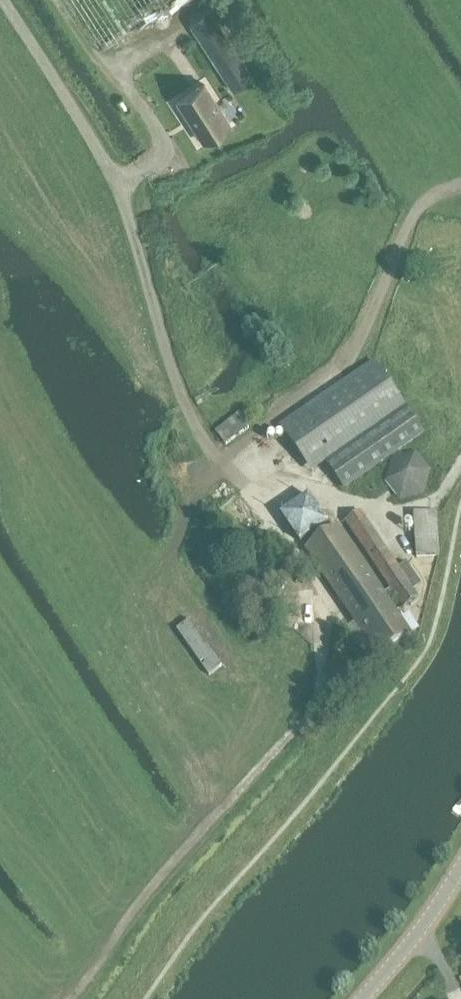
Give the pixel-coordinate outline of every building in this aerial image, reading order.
[(191,23),(233,89),(253,77),(210,10),(191,23)] [(204,83),(177,101),(194,127),(193,130),(197,136),(200,137),(203,140),(230,123),(204,83)] [(423,432),(395,392),(374,363),(282,427),(313,473),(326,463),(343,487),(423,432)] [(240,412),(216,430),(227,445),(251,428),(240,412)] [(430,480),(430,479),(429,473),(425,468),(420,465),(414,464),(408,465),(403,469),(399,474),(399,480),(400,486),(403,490),(407,493),(414,495),(419,494),(425,490),(428,486),(430,480)] [(390,601),(397,596),(392,589),(385,594),(340,527),(331,533),(327,526),(329,524),(311,497),(283,516),(302,543),(313,536),(318,542),(308,549),(380,658),(412,635),(390,601)] [(439,554),(437,512),(437,511),(416,512),(418,556),(439,554)] [(392,589),(397,596),(405,608),(420,598),(414,590),(422,584),(407,563),(399,568),(362,513),(347,523),(392,589)]
